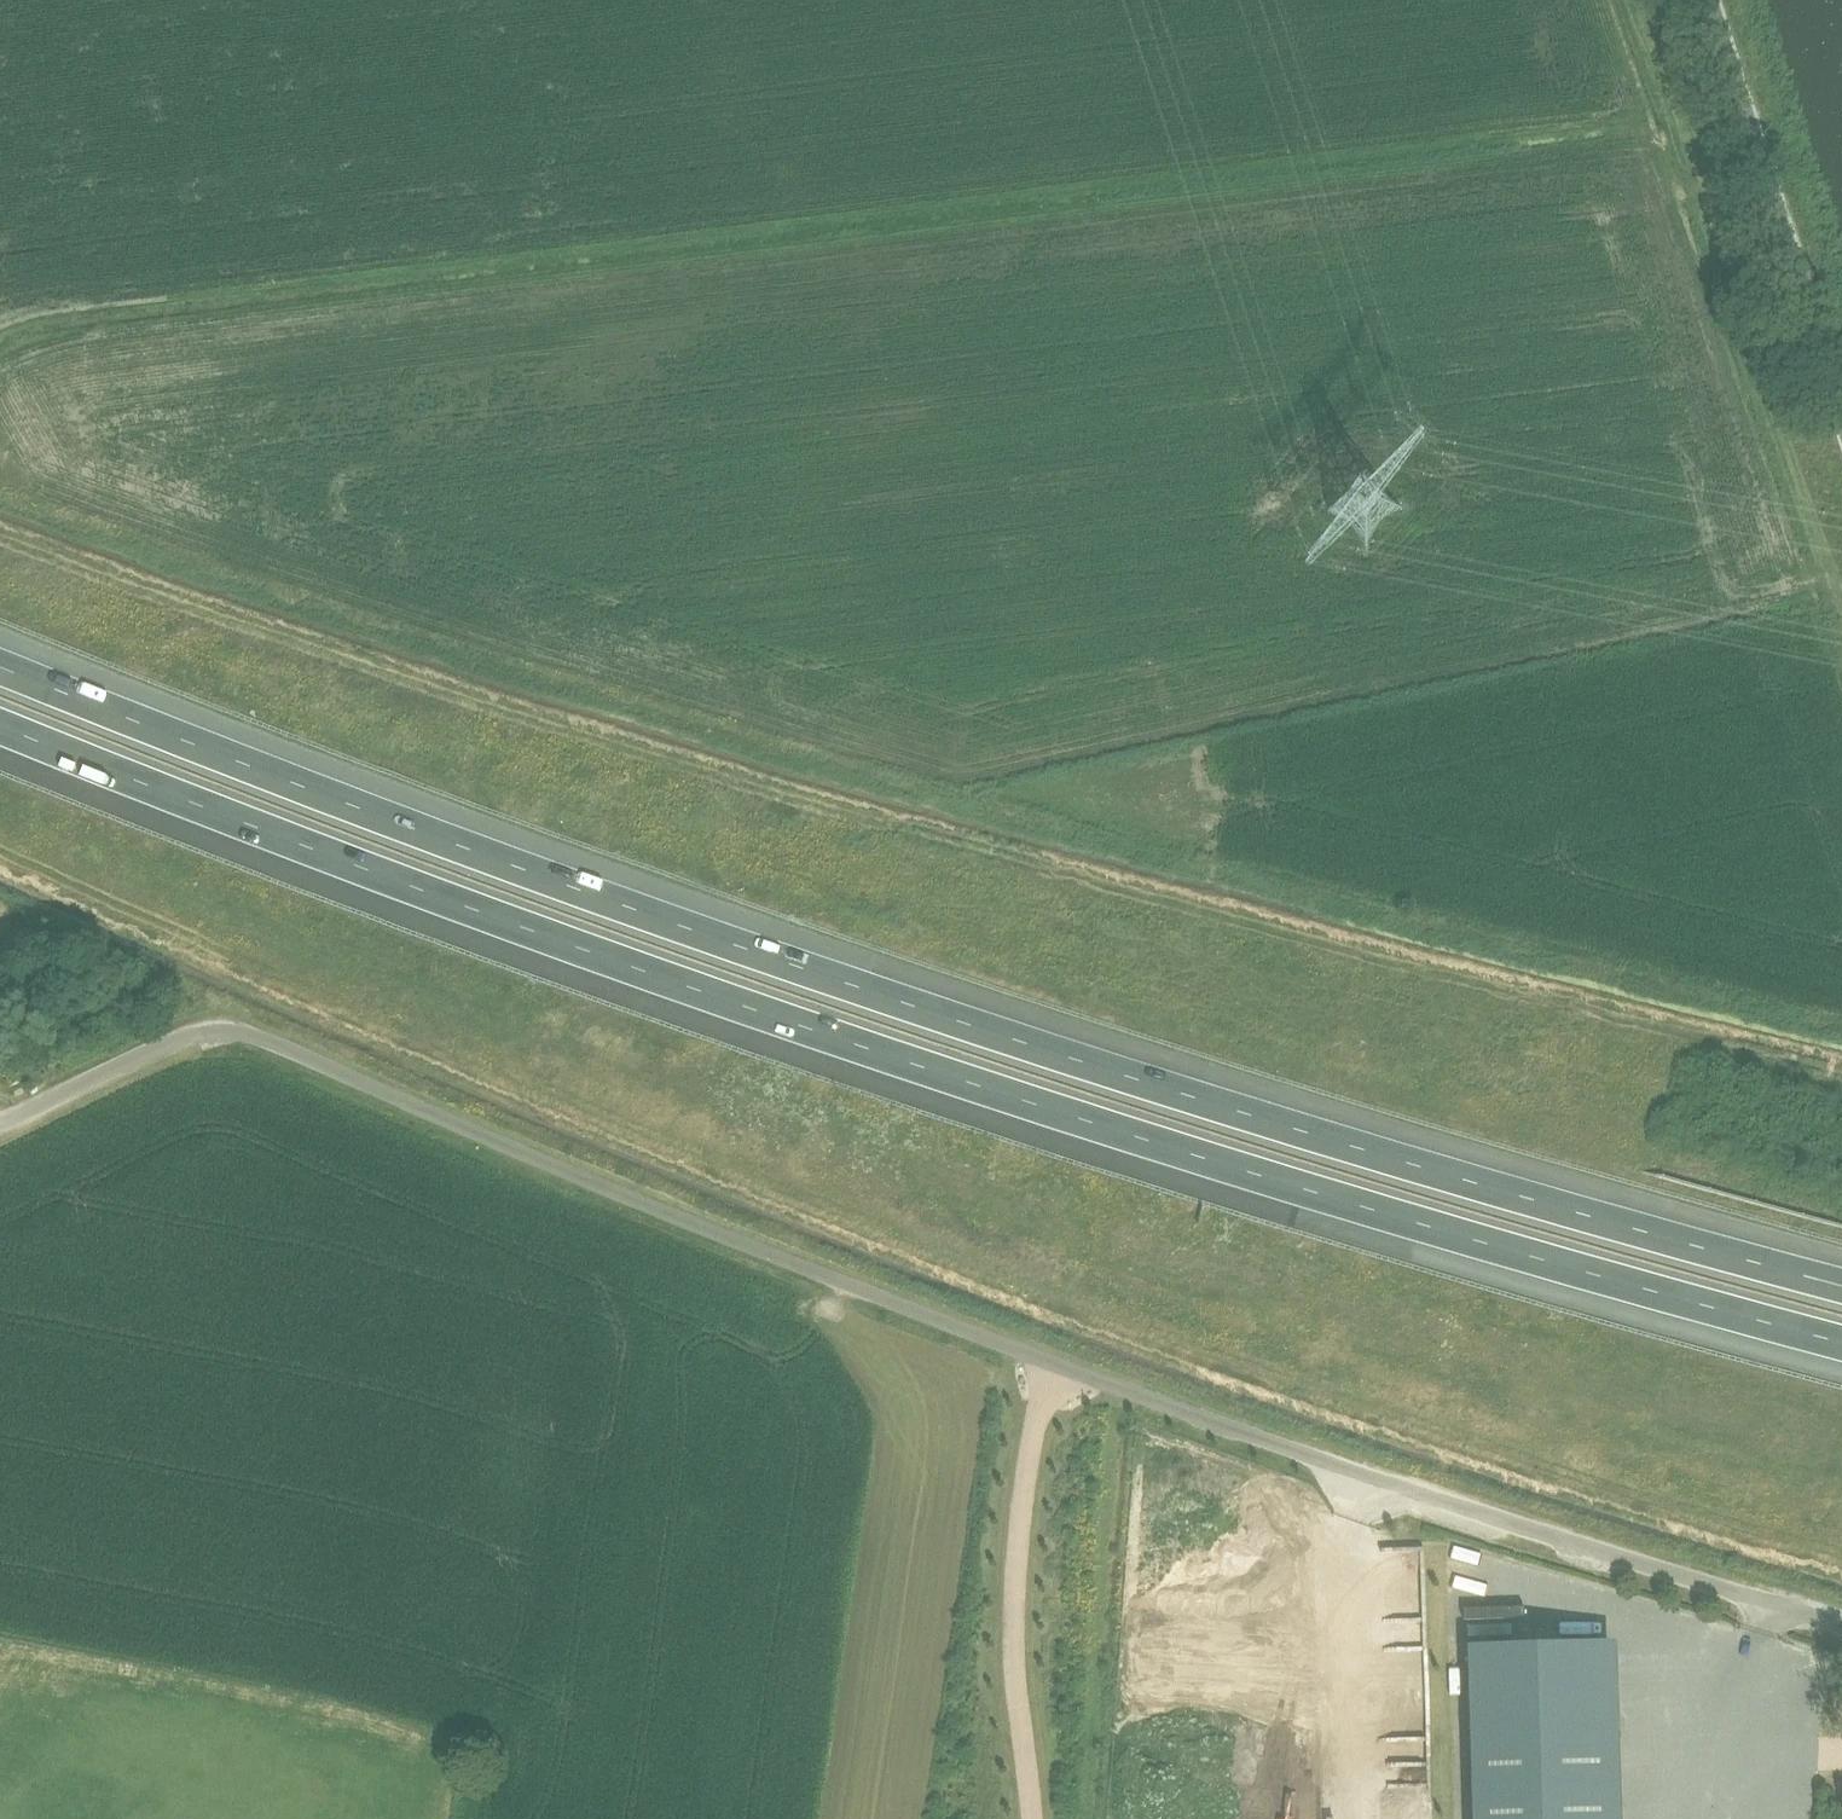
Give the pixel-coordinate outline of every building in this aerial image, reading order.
[(1416,1536),(1415,1552),(1431,1553),(1432,1537),(1416,1536)] [(1605,1639),(1467,1643),(1472,1818),(1610,1818),(1605,1639)]
